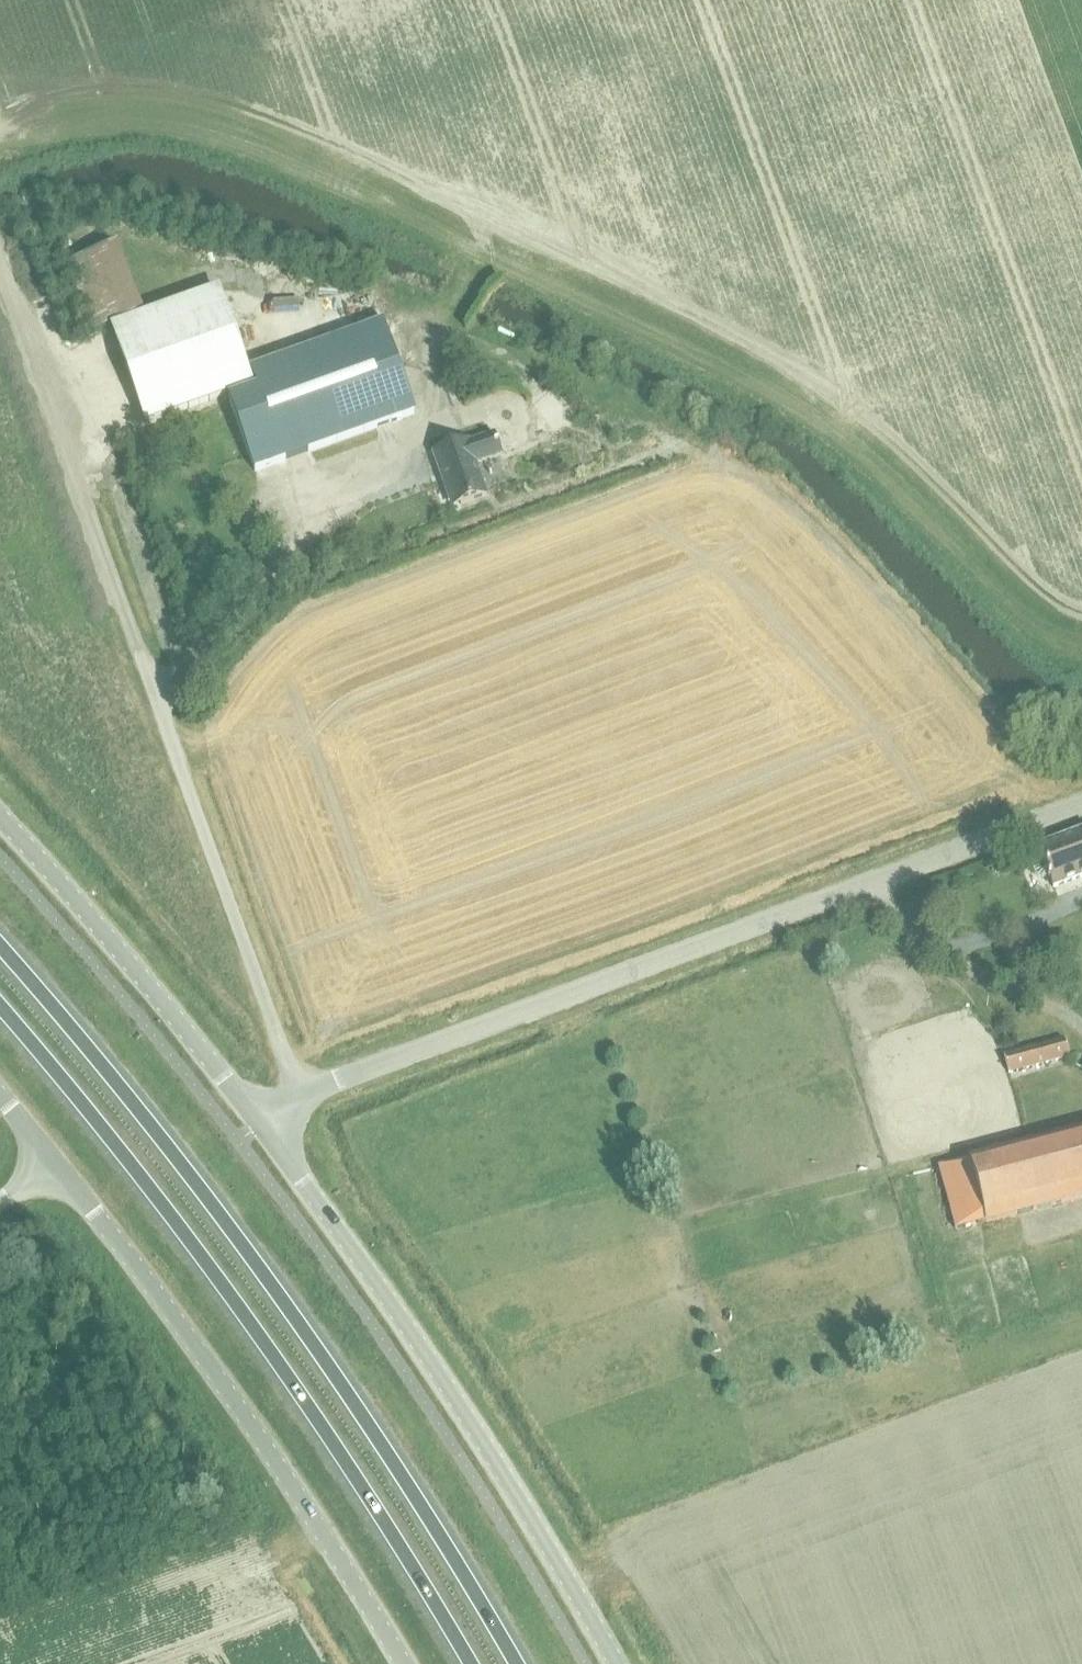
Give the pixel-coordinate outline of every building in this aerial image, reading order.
[(96,252),(115,322),(146,313),(126,243),(96,252)] [(250,387),(215,290),(112,327),(146,424),(250,387)] [(229,399),(254,471),(415,414),(382,323),(250,370),(257,389),(229,399)] [(474,360),(470,372),(489,379),(493,367),(474,360)] [(475,463),(501,454),(494,436),(469,445),(468,443),(436,455),(455,507),(486,496),(475,463)] [(1032,850),(1029,854),(1029,859),(1034,874),(1037,878),(1042,879),(1049,877),(1053,887),(1081,877),(1081,832),(1039,847),(1039,848),(1032,850)] [(1009,1074),(1067,1057),(1062,1040),(1004,1056),(1009,1074)] [(1081,1197),(1081,1128),(938,1166),(955,1231),(1081,1197)]
